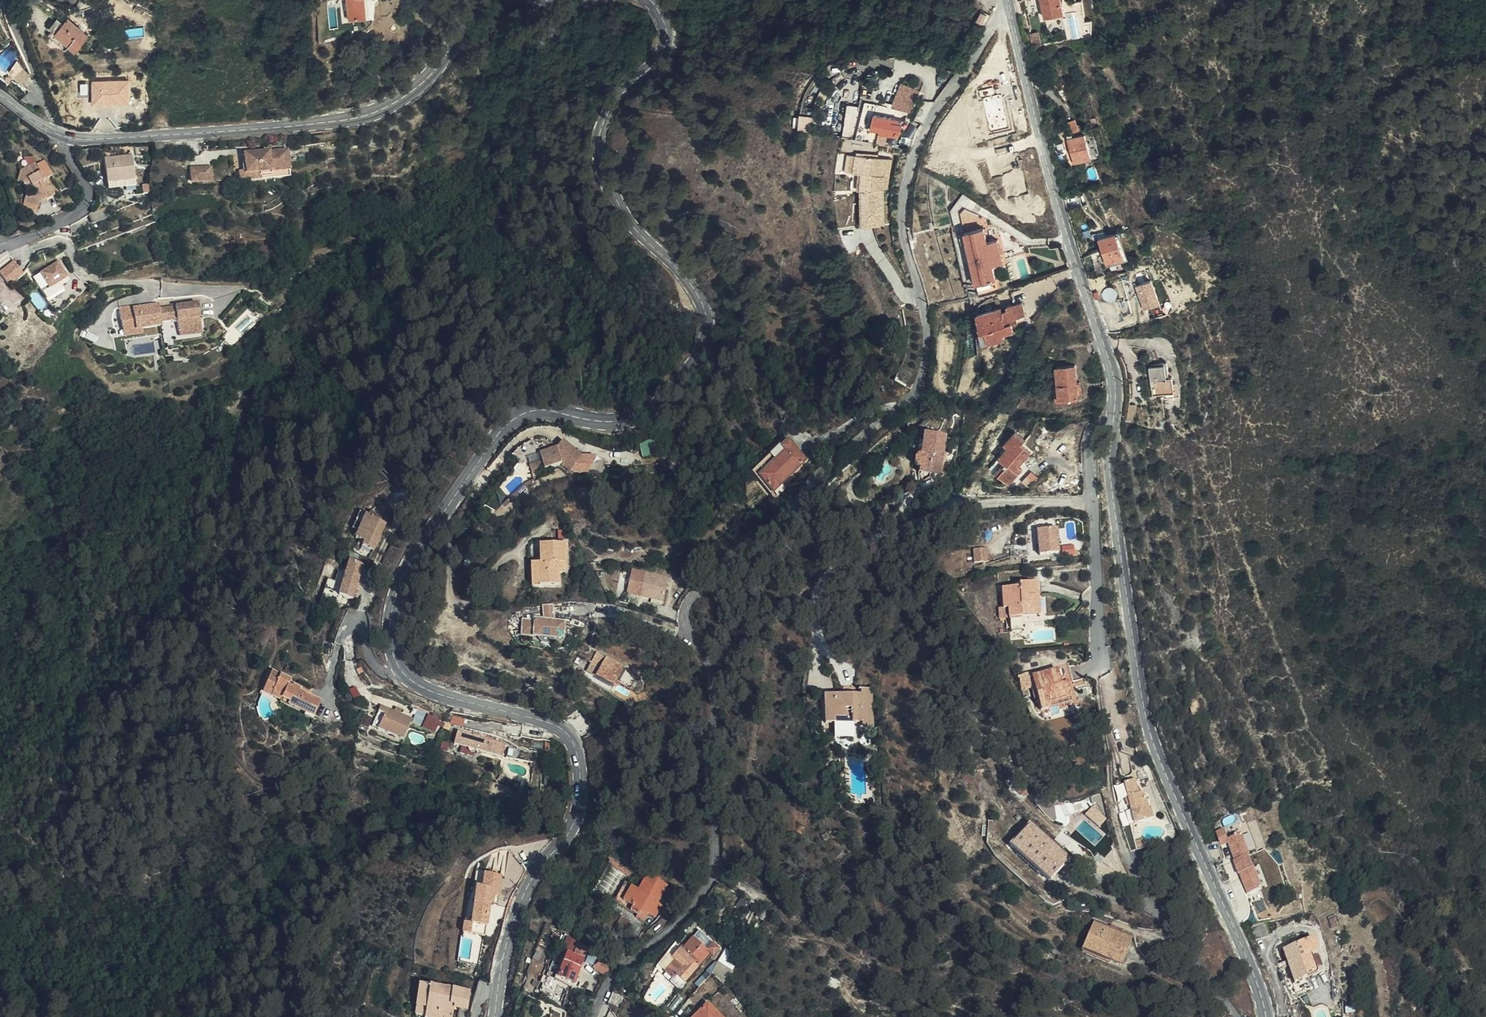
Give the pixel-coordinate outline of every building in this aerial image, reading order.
[(353,18),(369,16),(367,0),(351,0),(353,18)] [(1043,20),(1062,17),(1059,0),(1039,0),(1043,20)] [(1082,3),(1076,4),(1080,40),(1092,39),(1091,22),(1084,23),(1082,3)] [(988,15),(984,12),(979,21),(983,24),(988,15)] [(58,36),(72,47),(78,51),(90,36),(70,21),(65,28),(58,36)] [(68,51),(72,47),(58,36),(65,28),(60,24),(50,36),(68,51)] [(947,70),(944,73),(938,81),(943,86),(952,75),(952,74),(947,70)] [(847,105),(847,107),(885,113),(885,109),(873,108),(875,85),(860,83),(858,106),(847,105)] [(918,92),(901,85),(893,104),(909,110),(918,92)] [(883,146),(898,147),(900,124),(891,123),(892,120),(884,119),(885,113),(847,107),(845,138),(883,146)] [(802,113),(800,126),(812,127),(813,115),(802,113)] [(1084,133),(1067,138),(1074,160),(1091,155),(1084,133)] [(262,176),(274,174),(274,170),(290,169),(289,154),(280,154),(279,150),(264,151),(264,157),(258,158),(258,152),(244,152),(246,172),(261,171),(262,176)] [(854,173),(856,155),(849,154),(847,172),(854,173)] [(126,179),(127,186),(136,186),(132,155),(105,158),(108,181),(126,179)] [(882,184),(885,176),(889,177),(891,159),(856,155),(854,173),(862,173),(860,190),(859,226),(881,227),(882,184)] [(41,203),(43,202),(42,199),(47,197),(47,199),(56,194),(48,178),(45,179),(36,163),(22,170),(18,182),(24,185),(27,190),(34,186),(38,194),(34,197),(28,194),(25,203),(39,208),(41,203)] [(192,168),(192,182),(213,181),(213,167),(192,168)] [(108,188),(127,186),(126,179),(108,181),(108,188)] [(132,200),(131,192),(124,193),(124,201),(132,200)] [(108,212),(107,208),(92,214),(94,222),(110,217),(108,212)] [(985,223),(963,229),(976,279),(997,274),(993,260),(1003,257),(997,235),(988,237),(985,223)] [(1123,259),(1116,236),(1100,241),(1107,264),(1123,259)] [(1083,262),(1087,273),(1098,269),(1094,257),(1083,262)] [(15,261),(1,271),(11,284),(24,274),(15,261)] [(58,263),(35,277),(48,299),(64,289),(62,286),(69,281),(58,263)] [(991,278),(977,282),(979,288),(992,284),(991,278)] [(1136,284),(1144,309),(1161,304),(1153,279),(1136,284)] [(174,302),(151,306),(152,315),(153,314),(154,319),(155,331),(177,328),(174,302)] [(1010,317),(1015,315),(1023,313),(1020,302),(1006,305),(1007,308),(1001,310),(1001,306),(977,312),(980,323),(981,329),(986,329),(989,339),(991,339),(1005,336),(1004,331),(1013,329),(1011,321),(1010,317)] [(148,306),(135,308),(137,322),(150,320),(148,306)] [(981,329),(980,323),(977,324),(982,345),(992,343),(991,339),(989,339),(986,329),(981,329)] [(998,355),(988,356),(990,371),(999,371),(998,355)] [(1074,363),(1054,364),(1057,397),(1077,396),(1074,363)] [(1150,398),(1155,397),(1160,396),(1174,393),(1171,378),(1165,379),(1162,364),(1144,366),(1150,398)] [(1013,470),(1018,465),(1030,452),(1021,443),(1024,440),(1015,431),(1003,444),(1007,447),(998,457),(1003,462),(994,472),(1008,485),(1018,475),(1013,470)] [(943,473),(945,457),(947,439),(924,436),(922,456),(917,459),(915,462),(915,465),(919,468),(921,469),(935,470),(935,472),(943,473)] [(789,439),(780,447),(783,450),(757,472),(772,489),(807,460),(789,439)] [(572,470),(584,457),(566,441),(559,448),(541,452),(541,453),(542,460),(531,463),(533,474),(547,471),(546,468),(564,464),(572,470)] [(542,460),(541,453),(529,455),(531,463),(542,460)] [(1003,462),(998,457),(989,467),(994,472),(1003,462)] [(1023,469),(1018,465),(1013,470),(1018,475),(1023,469)] [(1028,471),(1019,482),(1026,488),(1036,478),(1028,471)] [(357,530),(364,514),(358,512),(351,528),(357,530)] [(387,524),(364,514),(357,530),(353,538),(362,542),(361,545),(375,551),(387,524)] [(1058,552),(1056,528),(1035,530),(1037,554),(1058,552)] [(568,542),(567,533),(558,533),(559,542),(568,542)] [(558,564),(566,564),(565,544),(540,546),(540,563),(538,563),(539,587),(559,586),(558,573),(558,564)] [(1063,554),(1075,553),(1075,545),(1062,546),(1063,554)] [(989,564),(989,548),(975,548),(975,565),(989,564)] [(355,599),(366,565),(350,561),(340,594),(355,599)] [(567,573),(566,564),(558,564),(558,573),(567,573)] [(645,574),(644,577),(640,594),(640,596),(662,601),(666,580),(645,574)] [(640,594),(644,577),(623,575),(622,581),(619,580),(617,589),(640,594)] [(1014,588),(998,590),(1001,611),(1006,611),(1007,620),(1018,618),(1017,614),(1037,612),(1034,593),(1029,594),(1028,584),(1014,585),(1014,588)] [(555,638),(561,637),(566,632),(565,619),(550,620),(550,607),(540,608),(538,621),(529,622),(530,625),(519,625),(520,641),(537,640),(539,637),(550,636),(555,638)] [(553,645),(555,638),(550,636),(539,637),(537,640),(539,644),(542,647),(549,648),(553,645)] [(596,655),(591,666),(600,670),(596,679),(615,688),(617,683),(632,690),(639,675),(596,655)] [(596,679),(600,670),(591,666),(587,674),(596,679)] [(272,673),(267,684),(276,688),(274,692),(283,696),(282,701),(281,704),(289,707),(291,705),(309,712),(316,716),(323,699),(301,690),(302,688),(294,685),(292,689),(288,688),(291,680),(272,673)] [(1041,715),(1048,712),(1060,708),(1057,699),(1064,696),(1057,678),(1050,681),(1054,693),(1051,695),(1045,682),(1022,690),(1034,723),(1043,720),(1041,715)] [(276,688),(267,684),(263,693),(282,701),(283,696),(274,692),(276,688)] [(849,732),(868,732),(867,692),(855,691),(855,697),(820,698),(819,721),(827,721),(827,726),(827,739),(848,739),(849,732)] [(384,717),(378,730),(404,741),(414,720),(402,714),(393,711),(381,705),(378,714),(384,717)] [(393,711),(402,714),(404,709),(396,706),(393,711)] [(1060,708),(1048,712),(1050,718),(1062,714),(1060,708)] [(436,716),(425,712),(422,718),(433,723),(436,716)] [(1181,727),(1190,723),(1186,712),(1177,715),(1181,727)] [(372,727),(378,730),(384,717),(378,714),(372,727)] [(453,717),(452,723),(463,726),(465,719),(453,717)] [(1194,736),(1190,723),(1181,727),(1186,739),(1194,736)] [(506,745),(457,734),(454,746),(503,757),(506,745)] [(1122,792),(1123,798),(1133,796),(1132,786),(1132,787),(1131,788),(1130,789),(1130,790),(1129,790),(1122,792)] [(1132,840),(1129,841),(1132,850),(1134,850),(1132,841),(1152,835),(1149,826),(1147,826),(1144,817),(1133,796),(1123,798),(1132,840)] [(1098,825),(1106,818),(1094,806),(1086,814),(1098,825)] [(1060,865),(1053,858),(1044,848),(1025,826),(1002,848),(1009,856),(1031,879),(1038,887),(1060,865)] [(1222,845),(1230,842),(1245,892),(1261,888),(1244,832),(1228,837),(1225,826),(1217,829),(1222,845)] [(1044,848),(1053,858),(1056,855),(1047,845),(1044,848)] [(1028,881),(1031,879),(1009,856),(1007,858),(1028,881)] [(1133,859),(1135,866),(1147,863),(1146,858),(1142,857),(1133,859)] [(476,871),(475,885),(482,886),(484,872),(476,871)] [(643,913),(651,917),(652,914),(659,918),(665,905),(660,902),(669,885),(651,876),(643,892),(628,886),(618,907),(640,918),(643,913)] [(472,943),(480,914),(475,912),(473,919),(468,918),(462,940),(472,943)] [(648,922),(651,917),(643,913),(640,918),(648,922)] [(1264,921),(1251,926),(1257,939),(1268,934),(1264,921)] [(1064,950),(1090,963),(1101,968),(1114,941),(1105,936),(1092,930),(1078,923),(1064,950)] [(1092,930),(1105,936),(1106,932),(1094,926),(1092,930)] [(589,942),(593,935),(585,931),(581,937),(589,942)] [(1311,937),(1306,939),(1310,952),(1310,953),(1316,951),(1311,937)] [(1310,952),(1306,939),(1282,949),(1297,988),(1309,984),(1306,976),(1304,972),(1312,969),(1307,954),(1310,952)] [(684,947),(682,949),(698,969),(712,958),(698,941),(687,949),(684,947)] [(586,950),(577,946),(572,958),(580,961),(582,961),(586,950)] [(698,969),(682,949),(671,957),(679,967),(671,973),(678,984),(698,969)] [(1088,966),(1090,963),(1064,950),(1062,952),(1088,966)] [(1304,972),(1306,976),(1315,973),(1316,968),(1310,953),(1310,952),(1307,954),(1312,969),(1304,972)] [(580,961),(572,958),(564,955),(556,977),(572,983),(580,961)] [(608,963),(599,959),(594,971),(603,975),(608,963)] [(434,1014),(445,1016),(455,1016),(456,1008),(457,1004),(470,1005),(471,990),(450,986),(449,989),(417,985),(413,1015),(425,1016),(434,1016),(434,1014)] [(709,1006),(697,1016),(718,1016),(709,1006)]
